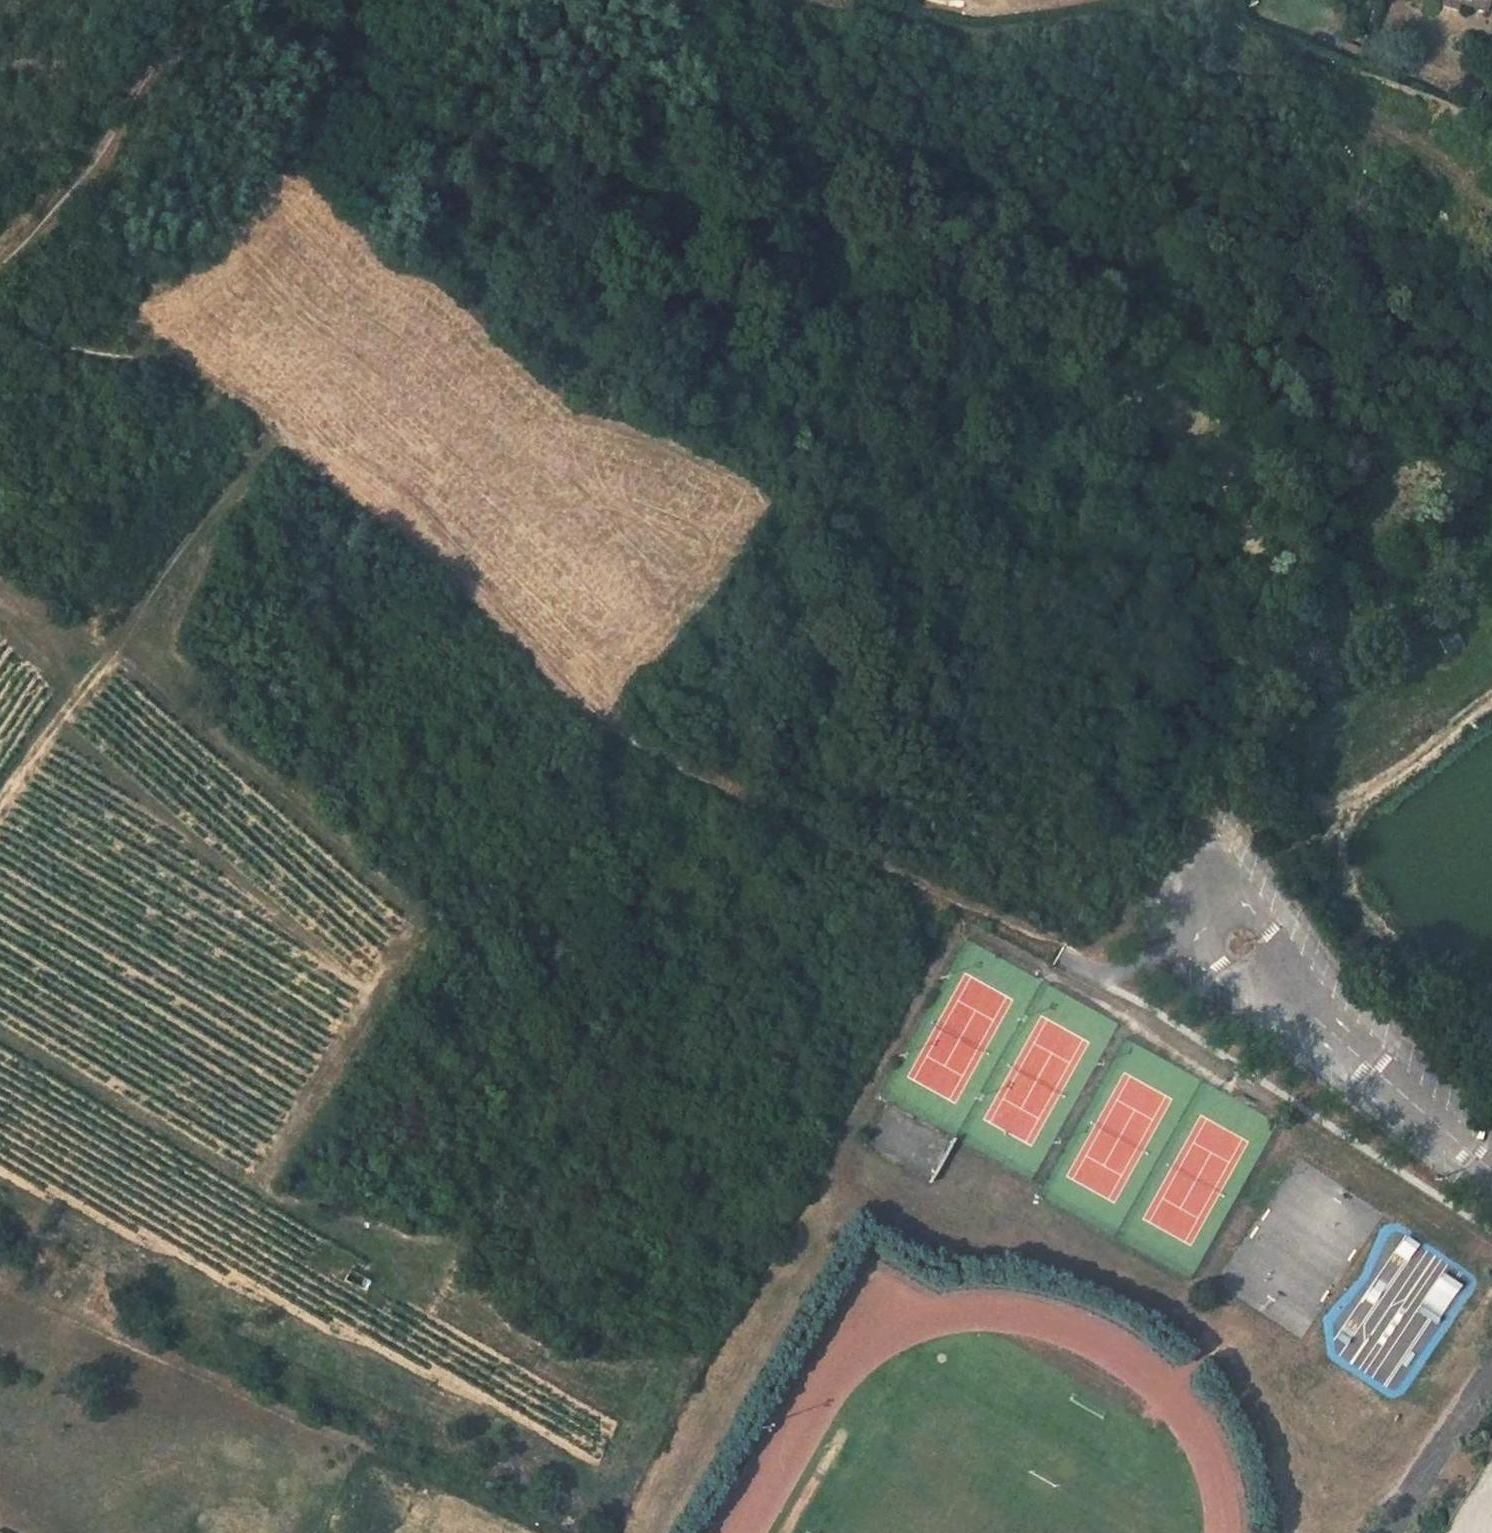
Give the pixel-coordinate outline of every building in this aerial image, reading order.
[(1438,5),(1456,11),(1458,3),(1486,12),(1489,0),(1440,0),(1438,5)] [(1484,110),(1491,113),(1491,101),(1488,100),(1484,110)] [(654,733),(663,740),(672,728),(663,721),(654,733)] [(1332,1289),(1344,1297),(1362,1271),(1350,1263),(1332,1289)]
